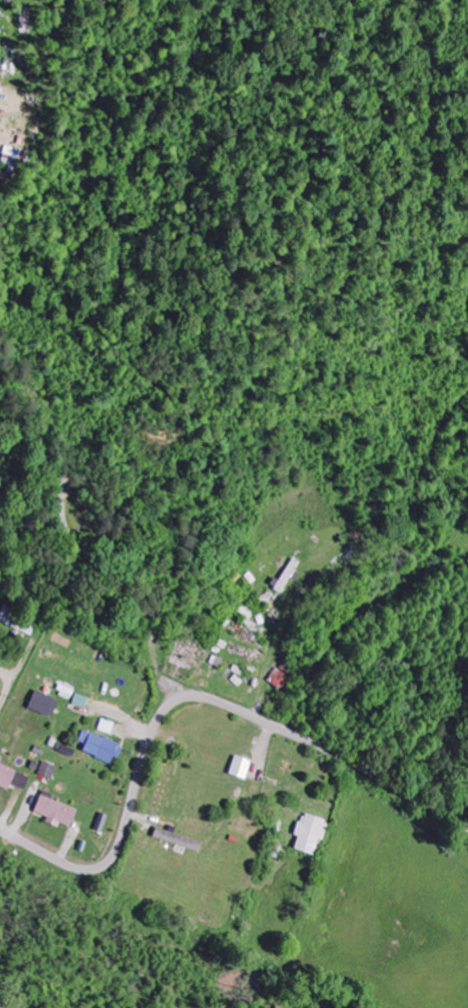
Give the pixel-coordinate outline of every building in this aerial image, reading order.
[(5,609),(0,619),(0,622),(34,636),(39,623),(5,609)] [(293,679),(278,669),(269,682),(284,692),(293,679)] [(31,709),(55,719),(62,702),(38,692),(31,709)] [(75,706),(88,710),(92,698),(79,694),(75,706)] [(85,753),(117,765),(124,746),(86,731),(82,742),(89,745),(85,753)] [(3,765),(6,758),(0,756),(0,780),(2,781),(0,786),(0,787),(11,791),(13,785),(27,791),(33,778),(3,765)] [(253,761),(236,757),(232,777),(249,780),(253,761)] [(40,775),(54,781),(59,767),(45,762),(40,775)] [(37,813),(54,820),(53,820),(73,828),(80,811),(44,796),(37,813)] [(316,856),(321,840),(325,841),(331,821),(308,815),(305,823),(301,822),(297,836),(301,837),(297,850),(316,856)] [(155,839),(202,854),(205,843),(159,828),(155,839)]
